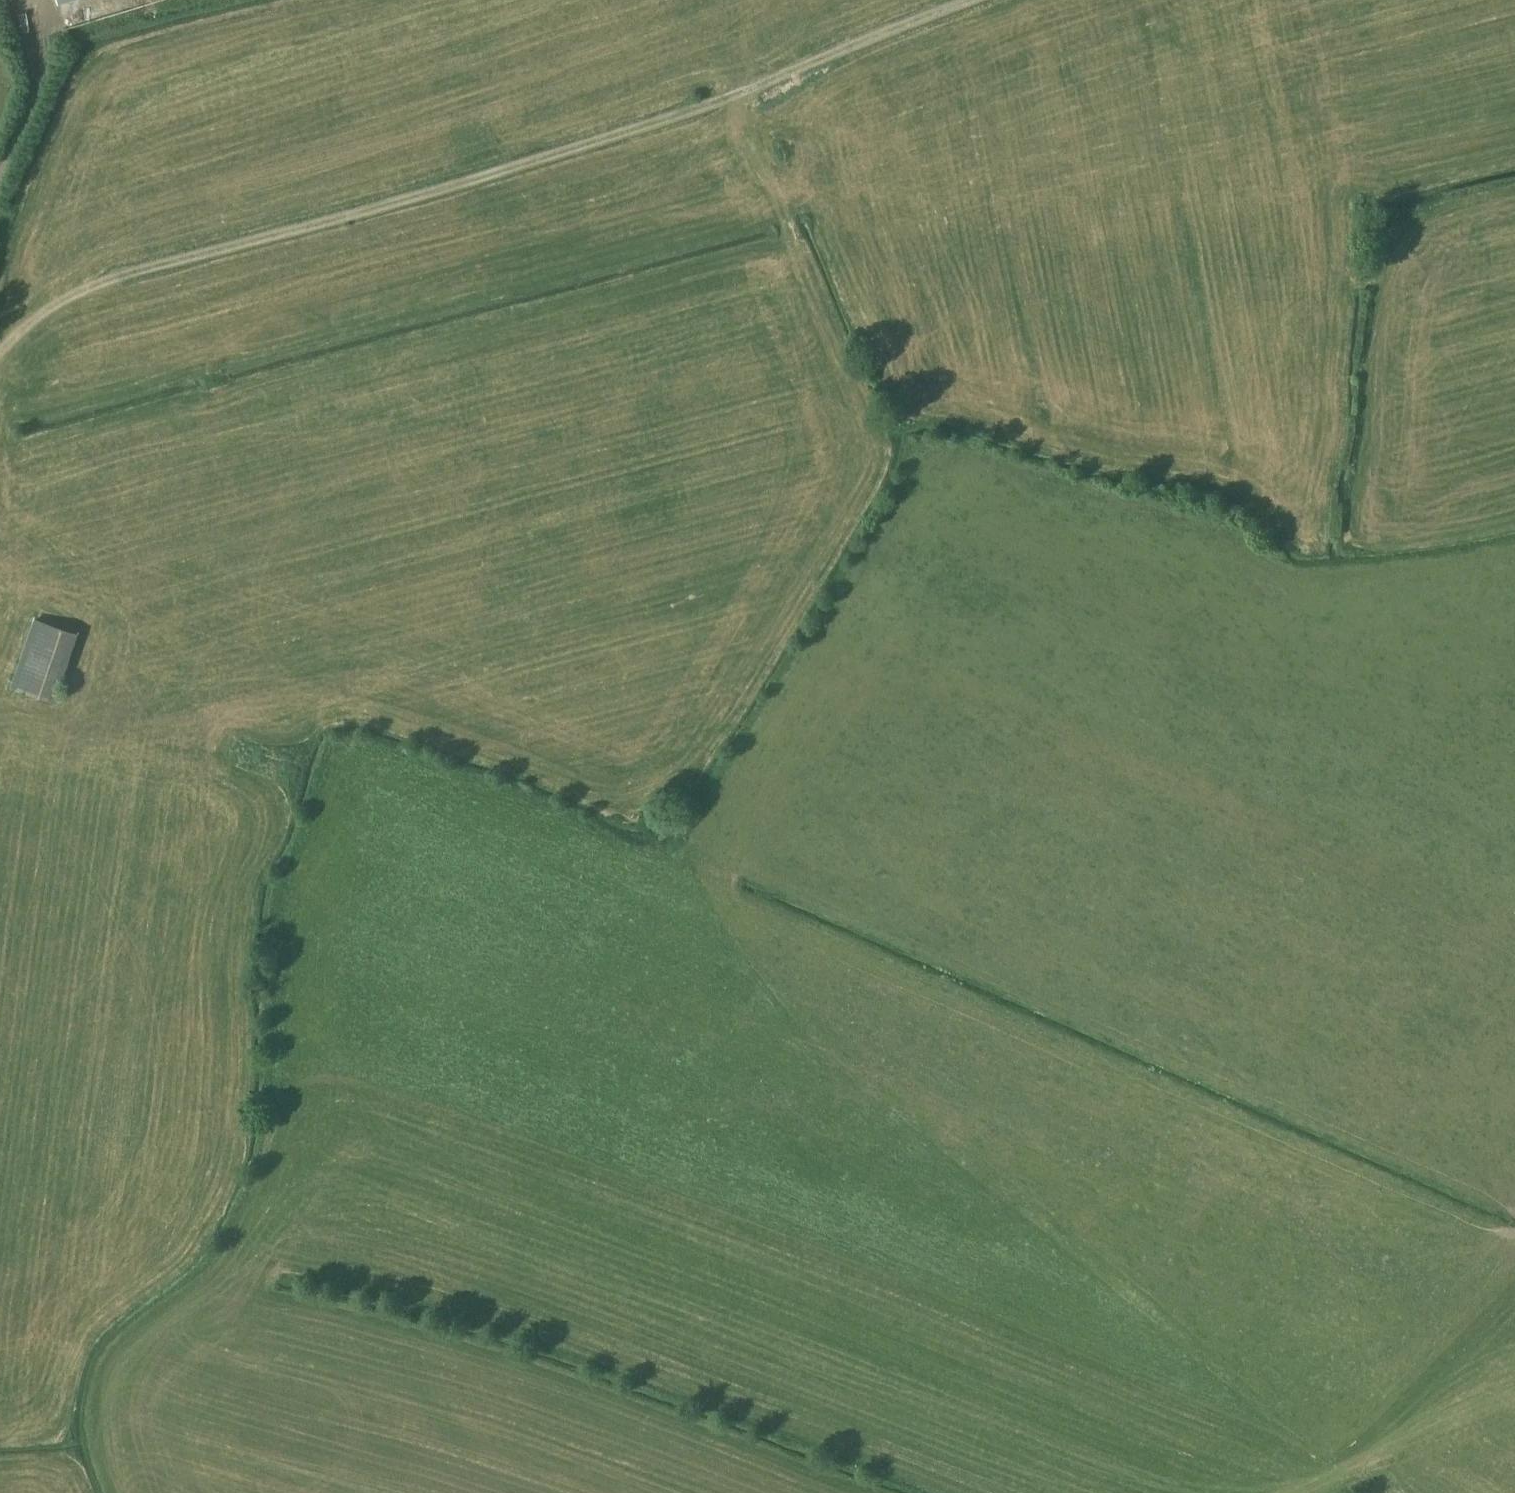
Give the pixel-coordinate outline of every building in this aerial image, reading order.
[(35,617),(11,688),(55,703),(79,633),(35,617)]
